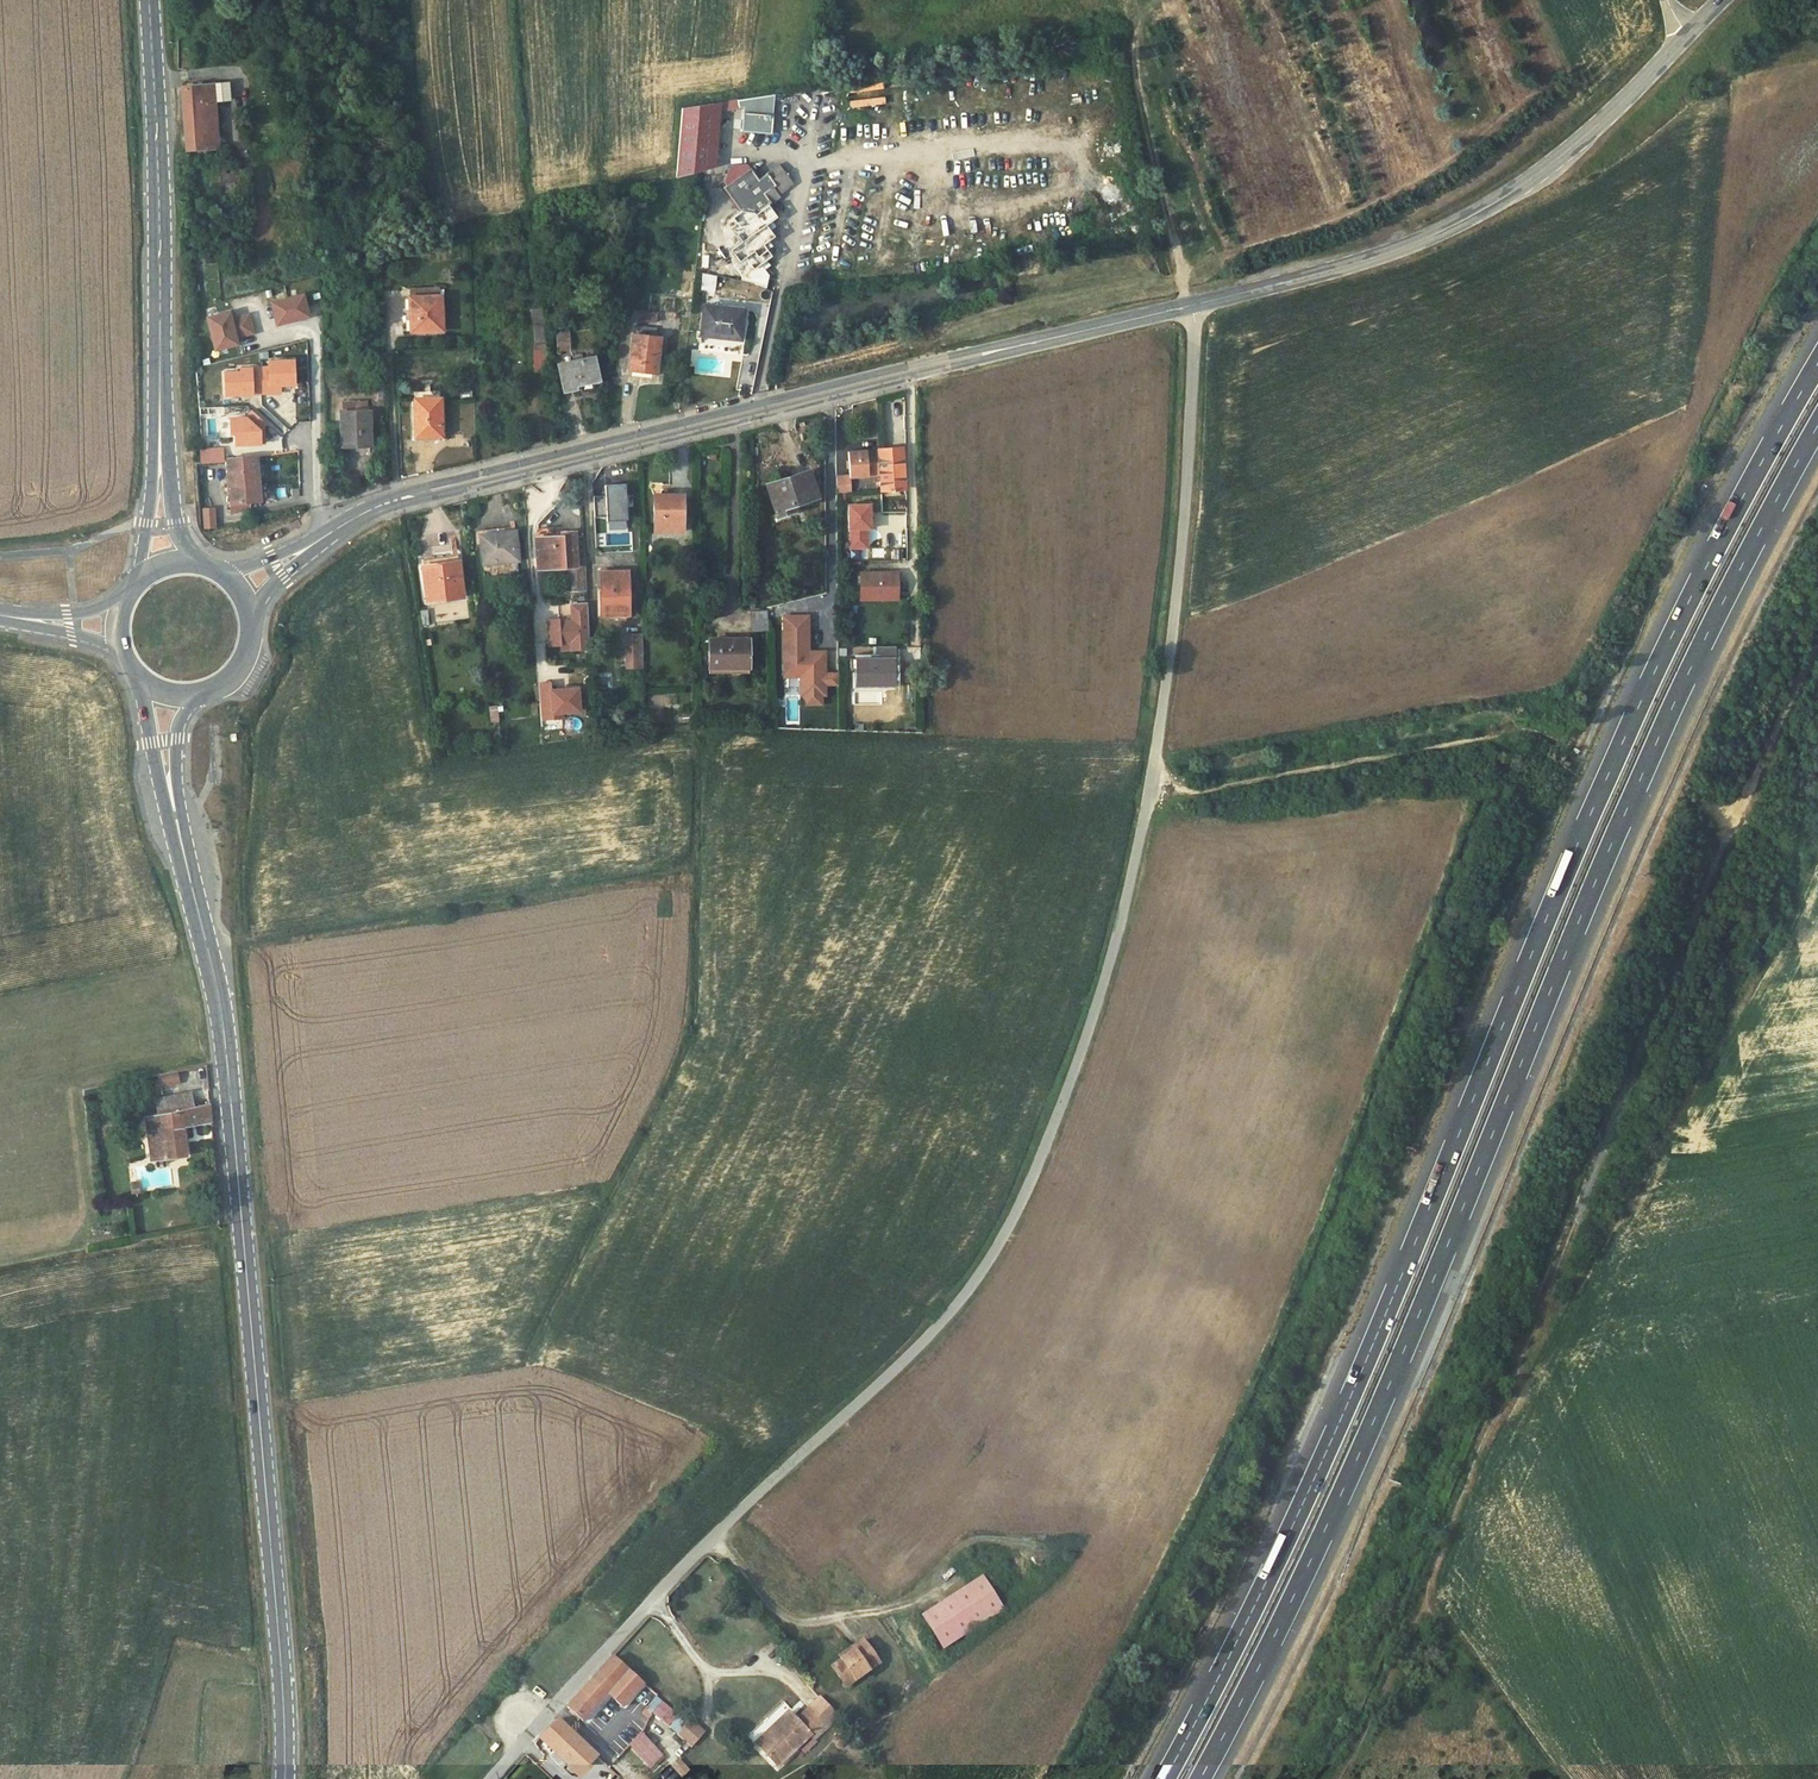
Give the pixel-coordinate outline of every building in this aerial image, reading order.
[(218,148),(214,101),(229,99),(228,83),(181,86),(186,150),(207,148),(218,148)] [(850,93),(885,91),(884,83),(850,85),(850,93)] [(886,96),(850,102),(852,110),(887,104),(886,96)] [(740,99),(726,100),(726,110),(741,110),(740,99)] [(698,171),(704,104),(683,107),(677,176),(698,171)] [(208,155),(207,148),(186,150),(186,157),(208,155)] [(779,164),(758,179),(750,167),(747,170),(746,168),(737,166),(736,176),(727,174),(726,183),(727,185),(723,187),(740,211),(738,223),(740,225),(738,226),(746,237),(735,245),(744,257),(733,265),(742,277),(744,275),(745,277),(757,280),(759,266),(758,264),(770,255),(762,244),(773,236),(765,224),(776,217),(773,213),(779,209),(773,200),(779,196),(776,193),(792,182),(779,164)] [(241,182),(240,173),(226,174),(225,168),(218,169),(220,184),(221,184),(234,183),(241,182)] [(220,184),(218,169),(206,170),(207,185),(220,184)] [(934,192),(942,192),(942,176),(934,176),(934,192)] [(235,193),(234,183),(221,184),(221,194),(220,194),(221,205),(231,205),(230,193),(235,193)] [(898,252),(870,253),(871,263),(899,261),(898,252)] [(196,263),(195,255),(186,256),(186,264),(196,263)] [(706,270),(708,256),(700,255),(698,269),(706,270)] [(411,297),(409,297),(411,328),(411,332),(442,330),(441,295),(439,295),(439,287),(411,289),(411,297)] [(306,293),(271,302),(278,327),(313,318),(306,293)] [(741,339),(745,309),(704,305),(701,335),(741,339)] [(545,345),(542,309),(532,309),(535,346),(545,345)] [(252,313),(234,315),(234,312),(208,315),(213,351),(242,347),(241,338),(255,335),(252,313)] [(656,322),(657,313),(643,312),(643,320),(656,322)] [(634,334),(630,370),(657,373),(661,337),(656,336),(657,328),(636,325),(636,334),(634,334)] [(569,334),(557,335),(557,346),(559,346),(559,350),(569,350),(569,334)] [(546,370),(545,350),(533,351),(534,371),(546,370)] [(558,364),(564,391),(600,383),(594,357),(583,359),(582,353),(572,355),(573,361),(558,364)] [(224,368),(226,397),(284,394),(284,388),(299,387),(298,358),(269,359),(269,366),(224,368)] [(472,398),(472,390),(460,390),(461,398),(472,398)] [(372,404),(382,407),(385,396),(375,394),(372,404)] [(439,395),(413,395),(414,438),(425,437),(425,440),(440,439),(439,395)] [(343,401),(344,409),(369,408),(369,400),(343,401)] [(341,420),(342,443),(370,443),(369,419),(367,419),(367,410),(343,411),(343,420),(341,420)] [(199,449),(200,463),(224,461),(223,447),(199,449)] [(836,476),(837,492),(850,492),(849,477),(880,475),(881,490),(905,489),(902,448),(848,451),(850,475),(836,476)] [(261,501),(256,456),(226,459),(231,514),(250,509),(250,501),(261,501)] [(817,495),(809,471),(767,484),(777,515),(793,509),(791,504),(817,495)] [(609,521),(631,520),(629,484),(607,485),(609,521)] [(654,494),(654,531),(683,531),(683,494),(654,494)] [(819,501),(817,495),(791,504),(793,509),(819,501)] [(596,497),(598,515),(608,514),(606,496),(596,497)] [(898,500),(886,498),(884,508),(897,510),(898,500)] [(211,511),(200,512),(201,527),(206,531),(209,530),(215,529),(211,511)] [(587,590),(584,540),(575,540),(575,537),(574,533),(554,534),(554,537),(550,537),(550,528),(540,528),(538,529),(535,533),(537,568),(572,566),(572,569),(570,569),(571,591),(587,590)] [(519,560),(515,531),(480,534),(483,564),(519,560)] [(903,531),(903,549),(916,549),(916,531),(903,531)] [(422,560),(427,602),(463,598),(458,556),(422,560)] [(609,612),(609,618),(628,617),(627,571),(600,572),(601,612),(609,612)] [(860,602),(901,602),(901,571),(861,571),(860,602)] [(549,651),(591,648),(588,602),(570,603),(571,619),(547,620),(549,651)] [(750,611),(752,631),(767,630),(766,609),(750,611)] [(421,625),(429,625),(427,610),(420,610),(421,625)] [(812,650),(811,614),(782,615),(783,679),(800,678),(800,696),(805,696),(805,706),(827,706),(827,686),(839,686),(839,672),(829,672),(828,650),(812,650)] [(643,657),(642,634),(626,635),(627,657),(643,657)] [(749,639),(709,639),(709,667),(749,666),(749,639)] [(877,646),(877,658),(857,658),(857,690),(898,689),(898,646),(877,646)] [(643,667),(643,657),(627,657),(627,667),(643,667)] [(556,712),(568,711),(567,698),(541,700),(543,714),(556,712)] [(498,719),(497,706),(490,707),(491,720),(498,719)] [(556,712),(557,722),(569,721),(568,711),(556,712)] [(633,726),(639,722),(636,716),(629,721),(633,726)] [(179,1083),(176,1071),(158,1075),(160,1086),(179,1083)] [(192,1091),(179,1093),(180,1107),(193,1106),(192,1091)] [(210,1105),(193,1106),(180,1107),(179,1093),(154,1096),(156,1115),(144,1116),(148,1157),(181,1152),(181,1122),(211,1117),(210,1105)] [(982,1576),(921,1615),(943,1648),(1003,1609),(982,1576)] [(831,1667),(842,1682),(852,1675),(856,1680),(879,1663),(862,1640),(851,1648),(853,1651),(841,1660),(831,1667)] [(851,1648),(839,1657),(841,1660),(853,1651),(851,1648)] [(610,1691),(625,1704),(633,1693),(642,1682),(612,1657),(567,1706),(583,1721),(610,1691)] [(852,1675),(842,1682),(846,1687),(856,1680),(852,1675)] [(633,1693),(639,1698),(648,1687),(642,1682),(633,1693)] [(765,1734),(755,1743),(777,1766),(810,1735),(814,1739),(837,1716),(820,1698),(796,1720),(792,1716),(769,1738),(765,1734)] [(658,1704),(653,1699),(646,1707),(652,1712),(658,1704)] [(678,1716),(661,1701),(658,1704),(652,1712),(669,1727),(678,1716)] [(788,1712),(765,1734),(769,1738),(792,1716),(788,1712)] [(687,1723),(678,1716),(669,1727),(678,1734),(687,1723)] [(556,1719),(539,1737),(546,1744),(553,1750),(561,1742),(570,1732),(556,1719)] [(570,1732),(561,1742),(572,1752),(581,1742),(570,1732)] [(642,1733),(629,1746),(650,1768),(662,1755),(642,1733)] [(539,1737),(527,1751),(528,1752),(534,1757),(546,1744),(539,1737)] [(814,1739),(803,1749),(806,1752),(817,1742),(814,1739)] [(540,1763),(556,1778),(603,1778),(611,1770),(581,1742),(572,1752),(561,1742),(553,1750),(540,1763)] [(546,1744),(534,1757),(540,1763),(553,1750),(546,1744)] [(672,1765),(659,1776),(662,1778),(677,1778),(681,1776),(672,1765)]
